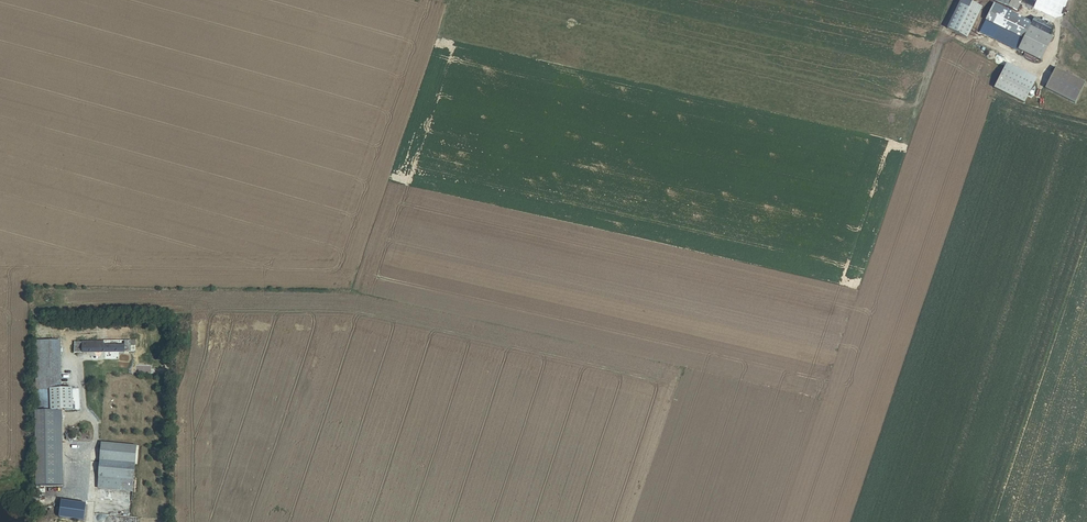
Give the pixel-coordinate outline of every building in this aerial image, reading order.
[(945,25),(965,36),(981,5),(970,0),(958,0),(945,25)] [(1027,24),(1029,20),(992,0),(990,5),(1027,24)] [(983,18),(1020,37),(1027,24),(990,5),(983,18)] [(1045,33),(1048,27),(1030,17),(1029,20),(1027,24),(1045,33)] [(1014,47),(1020,37),(983,18),(977,29),(1014,48),(1014,47)] [(1014,47),(1037,59),(1049,36),(1045,33),(1027,24),(1020,37),(1014,47)] [(1037,77),(1007,62),(994,87),(1024,102),(1037,77)] [(1055,70),(1045,89),(1075,104),(1084,84),(1055,70)] [(126,342),(75,342),(75,353),(131,353),(131,338),(126,338),(126,342)] [(60,341),(35,341),(36,479),(60,479),(60,439),(55,439),(55,419),(55,410),(72,410),(72,389),(61,389),(60,341)] [(78,390),(72,391),(75,411),(81,410),(78,390)] [(138,446),(102,443),(98,488),(132,491),(135,464),(137,464),(138,446)] [(59,518),(64,519),(67,502),(61,501),(59,518)] [(64,519),(81,521),(83,505),(67,502),(64,519)]
